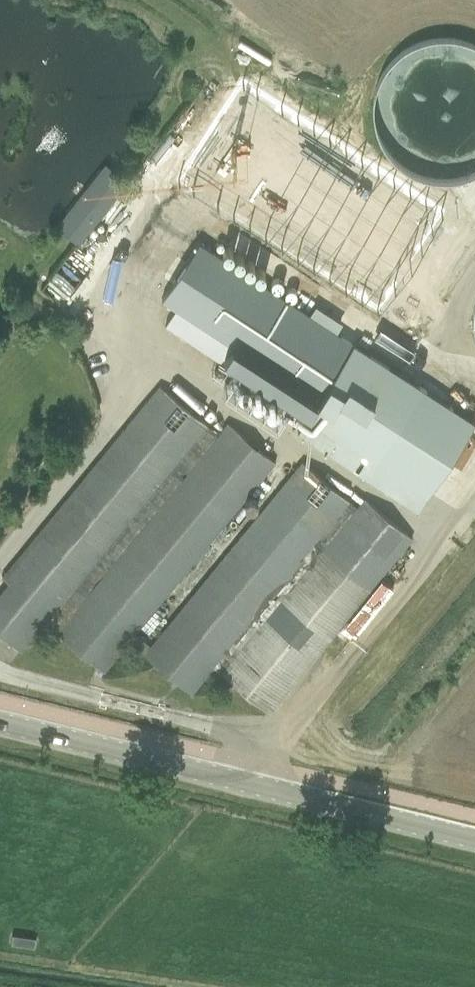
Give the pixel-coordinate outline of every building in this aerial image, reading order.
[(474,171),(474,44),(457,38),(413,40),(393,59),(389,71),(380,80),(376,91),(378,130),(389,142),(390,149),(406,167),(431,175),(472,173),(474,171)] [(225,356),(310,411),(308,414),(428,493),(474,421),(351,341),(352,341),(341,334),(340,334),(213,250),(165,325),(221,362),(225,356)] [(465,341),(474,346),(474,320),(465,341)] [(57,633),(219,435),(221,433),(207,425),(159,386),(2,577),(8,582),(0,592),(0,634),(20,651),(43,623),(57,633)] [(57,633),(104,671),(275,463),(228,424),(221,433),(219,435),(57,633)] [(290,476),(143,654),(191,693),(213,666),(221,673),(358,506),(351,501),(301,462),(290,476)] [(221,673),(269,712),(413,538),(365,498),(358,506),(221,673)]
